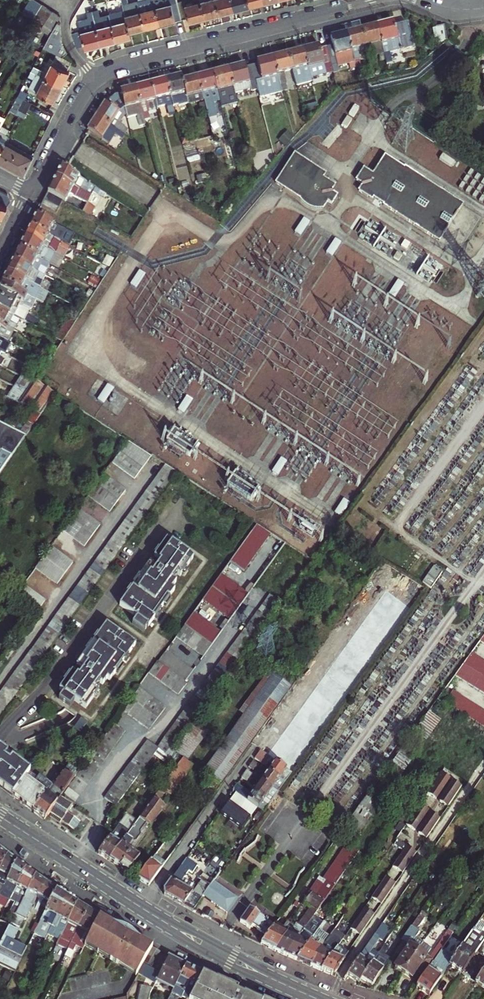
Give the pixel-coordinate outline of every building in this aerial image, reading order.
[(30,15),(38,2),(35,0),(25,0),(19,9),(30,15)] [(120,8),(125,29),(134,26),(140,25),(134,0),(130,0),(124,2),(123,0),(118,0),(118,3),(120,8)] [(140,25),(149,22),(155,21),(150,0),(134,0),(140,25)] [(155,21),(168,18),(176,15),(172,0),(150,0),(155,21)] [(176,15),(183,14),(184,18),(190,17),(199,14),(196,0),(188,0),(180,2),(180,0),(172,0),(176,15)] [(212,0),(196,0),(199,14),(208,12),(214,10),(212,0)] [(214,10),(222,8),(230,6),(228,0),(212,0),(214,10)] [(40,21),(48,8),(38,2),(30,15),(40,21)] [(87,8),(96,41),(105,39),(111,37),(104,12),(95,14),(93,6),(87,8)] [(57,14),(48,8),(40,21),(38,25),(48,31),(55,17),(57,14)] [(81,42),(81,45),(92,42),(96,41),(87,8),(83,9),(85,17),(75,20),(77,29),(70,31),(74,44),(81,42)] [(120,8),(104,12),(111,37),(119,35),(126,33),(125,29),(120,8)] [(41,44),(59,54),(66,47),(64,44),(62,40),(61,36),(60,33),(59,28),(58,24),(58,19),(55,17),(48,31),(41,44)] [(389,24),(387,18),(384,19),(372,22),(382,56),(387,55),(385,49),(406,44),(400,21),(389,24)] [(376,58),(382,56),(372,22),(364,24),(356,26),(360,41),(364,54),(375,52),(376,58)] [(431,24),(434,37),(442,35),(438,22),(431,24)] [(352,43),(360,41),(356,26),(351,27),(342,29),(351,64),(357,63),(352,43)] [(326,33),(328,42),(322,44),(326,60),(332,58),(333,62),(345,59),(346,65),(351,64),(342,29),(332,32),(326,33)] [(310,43),(299,46),(304,64),(320,60),(322,70),(328,69),(326,60),(322,44),(316,45),(315,42),(310,43)] [(304,64),(299,46),(291,48),(283,50),(291,78),(291,81),(307,78),(304,64)] [(276,52),(269,54),(278,88),(284,86),(282,81),(291,78),(283,50),(276,52)] [(69,62),(50,52),(41,69),(36,66),(33,72),(59,85),(64,76),(66,71),(64,70),(69,62)] [(252,58),(253,63),(247,65),(253,87),(255,95),(278,88),(269,54),(257,57),(252,58)] [(246,88),(253,87),(247,65),(242,66),(241,61),(233,63),(223,66),(230,90),(246,85),(246,88)] [(212,86),(213,88),(223,85),(228,101),(233,100),(230,90),(223,66),(217,67),(208,70),(212,86)] [(30,77),(33,72),(28,69),(25,74),(30,77)] [(203,71),(194,73),(200,97),(201,101),(202,103),(216,99),(213,88),(212,86),(208,70),(203,71)] [(59,85),(33,72),(30,77),(26,86),(51,100),(55,92),(59,85)] [(161,76),(168,104),(174,102),(175,103),(184,101),(178,77),(177,72),(170,74),(161,76)] [(185,101),(200,97),(194,73),(187,75),(178,77),(184,101),(185,101)] [(147,80),(151,97),(153,104),(163,102),(166,114),(171,112),(168,104),(161,76),(155,78),(147,80)] [(132,84),(133,90),(141,118),(146,116),(144,109),(146,108),(144,99),(151,97),(147,80),(140,82),(132,84)] [(116,92),(122,114),(123,116),(133,114),(135,124),(142,123),(141,118),(133,90),(132,84),(124,86),(115,88),(116,92)] [(28,94),(17,89),(15,94),(24,99),(25,99),(28,94)] [(109,95),(107,98),(104,103),(101,102),(93,115),(108,124),(116,129),(122,133),(125,128),(120,125),(120,124),(116,121),(120,115),(122,114),(116,92),(111,94),(109,95)] [(15,94),(7,108),(17,112),(24,99),(15,94)] [(116,129),(108,124),(93,115),(89,121),(84,129),(106,143),(112,134),(119,138),(122,133),(116,129)] [(30,154),(2,139),(0,143),(0,160),(9,165),(21,172),(30,154)] [(328,179),(296,158),(277,188),(300,203),(302,205),(304,208),(308,210),(312,212),(316,213),(321,213),(327,206),(332,209),(339,200),(331,194),(335,189),(326,183),(328,179)] [(365,173),(357,185),(363,189),(359,195),(373,206),(375,203),(385,210),(384,211),(440,247),(464,209),(407,172),(406,173),(387,161),(374,179),(365,173)] [(103,193),(84,181),(65,169),(58,164),(55,170),(53,174),(89,193),(90,192),(93,193),(101,196),(103,193)] [(89,193),(53,174),(48,183),(45,190),(89,213),(92,207),(84,203),(89,193)] [(0,190),(0,202),(9,207),(12,202),(9,195),(0,190)] [(87,215),(89,213),(45,190),(41,199),(56,206),(59,201),(87,215)] [(53,213),(56,206),(41,199),(37,206),(53,213)] [(3,217),(6,213),(9,207),(0,202),(0,215),(3,217)] [(67,243),(72,232),(34,213),(32,217),(30,219),(28,223),(60,239),(67,243)] [(309,224),(303,221),(294,234),(300,238),(309,224)] [(67,243),(60,239),(28,223),(25,230),(22,235),(52,250),(62,255),(68,243),(67,243)] [(47,261),(52,250),(22,235),(18,243),(17,246),(47,261)] [(335,238),(325,252),(331,256),(341,242),(335,238)] [(47,261),(17,246),(13,254),(11,257),(41,272),(47,261)] [(62,255),(52,250),(47,261),(56,266),(62,255)] [(112,256),(105,253),(101,261),(108,265),(112,256)] [(41,272),(11,257),(8,264),(5,268),(14,273),(15,271),(24,276),(24,277),(32,281),(35,275),(41,278),(41,277),(50,281),(52,278),(41,272)] [(5,268),(2,274),(0,279),(26,292),(37,298),(42,287),(37,284),(32,281),(24,277),(24,276),(15,271),(14,273),(5,268)] [(145,273),(139,269),(129,283),(135,287),(145,273)] [(98,277),(89,272),(86,278),(95,283),(98,277)] [(32,281),(37,284),(41,278),(35,275),(32,281)] [(0,279),(0,307),(11,313),(12,314),(20,298),(23,299),(26,292),(0,279)] [(402,283),(397,279),(387,293),(393,298),(402,283)] [(11,313),(0,307),(0,321),(14,328),(15,326),(14,325),(15,322),(13,321),(9,319),(11,313)] [(14,328),(0,321),(0,336),(9,341),(14,332),(15,329),(14,328)] [(4,351),(9,341),(0,336),(0,350),(4,351)] [(44,358),(46,360),(53,349),(47,345),(39,356),(44,358)] [(40,365),(44,358),(39,356),(38,356),(35,363),(40,365)] [(21,374),(14,385),(6,395),(40,412),(55,390),(33,378),(32,380),(21,374)] [(114,388),(107,383),(96,399),(103,404),(114,388)] [(192,399),(186,395),(177,409),(183,413),(192,399)] [(11,454),(25,434),(0,421),(0,449),(11,454)] [(164,444),(189,461),(199,448),(173,430),(164,444)] [(136,474),(152,451),(130,437),(115,459),(136,474)] [(0,449),(0,470),(11,454),(0,449)] [(282,457),(272,471),(278,475),(288,461),(282,457)] [(131,513),(127,519),(122,526),(118,531),(114,537),(111,541),(109,543),(105,549),(101,555),(97,561),(93,567),(88,573),(84,579),(80,584),(76,590),(71,596),(67,602),(66,603),(63,608),(59,614),(55,619),(51,624),(46,631),(42,637),(37,643),(34,649),(8,685),(0,696),(0,719),(19,693),(45,657),(49,651),(53,645),(58,639),(63,632),(66,628),(70,622),(75,616),(79,610),(83,605),(87,599),(91,593),(95,587),(100,581),(104,575),(108,569),(109,568),(113,563),(117,557),(121,551),(126,545),(130,539),(134,534),(138,528),(143,522),(146,516),(151,510),(156,503),(160,497),(164,491),(168,485),(173,479),(177,473),(180,469),(168,461),(165,466),(161,471),(157,477),(155,480),(152,483),(148,489),(144,495),(140,501),(135,507),(131,513)] [(91,493),(96,497),(101,501),(106,505),(111,509),(119,497),(127,486),(106,471),(98,482),(91,493)] [(252,505),(262,488),(235,472),(225,489),(252,505)] [(336,512),(342,516),(351,502),(345,498),(336,512)] [(101,523),(102,521),(97,517),(92,514),(86,510),(81,506),(73,517),(69,523),(66,528),(71,531),(76,535),(82,539),(86,543),(94,532),(101,523)] [(273,528),(259,519),(233,556),(246,566),(273,528)] [(40,563),(56,573),(61,577),(69,567),(77,556),(56,541),(40,563)] [(177,547),(169,541),(161,551),(159,550),(154,556),(157,557),(156,559),(156,560),(152,565),(142,579),(139,577),(133,586),(136,587),(134,590),(131,588),(127,594),(129,596),(121,607),(138,620),(134,626),(145,634),(150,628),(151,628),(156,621),(159,622),(165,614),(162,612),(165,608),(167,610),(174,601),(171,600),(176,592),(174,590),(178,584),(175,582),(179,576),(182,578),(183,576),(186,578),(190,572),(188,570),(195,560),(191,557),(193,553),(179,544),(177,547)] [(432,573),(441,579),(448,568),(439,562),(432,573)] [(224,569),(206,595),(232,613),(251,587),(224,569)] [(37,610),(42,604),(49,594),(29,579),(21,590),(17,595),(37,610)] [(261,633),(285,599),(273,590),(206,685),(217,693),(253,643),(261,633)] [(209,645),(218,634),(191,615),(183,627),(209,645)] [(138,647),(108,626),(100,638),(97,636),(93,642),(96,643),(94,646),(91,645),(85,653),(87,655),(78,669),(74,675),(74,674),(72,677),(69,675),(63,684),(65,686),(61,693),(65,696),(60,702),(71,710),(76,704),(88,712),(96,701),(98,702),(102,696),(100,695),(101,693),(98,691),(102,686),(105,688),(109,681),(112,683),(117,676),(120,678),(126,669),(124,667),(126,664),(128,666),(132,660),(130,658),(138,647)] [(336,643),(329,638),(319,652),(326,657),(336,643)] [(198,662),(172,643),(162,656),(188,675),(198,662)] [(474,647),(458,670),(483,687),(483,654),(474,647)] [(180,687),(188,675),(162,656),(153,669),(180,687)] [(255,740),(301,677),(283,664),(206,769),(215,775),(225,782),(227,779),(235,769),(241,759),(249,750),(255,740)] [(183,689),(191,677),(188,675),(180,687),(183,689)] [(448,697),(456,686),(450,681),(441,693),(448,697)] [(155,722),(169,702),(144,684),(128,706),(153,725),(155,722)] [(483,722),(483,704),(456,686),(448,697),(483,722)] [(200,716),(207,707),(213,699),(199,689),(160,741),(163,743),(175,751),(178,747),(200,716)] [(27,694),(22,691),(17,698),(22,702),(27,694)] [(325,721),(335,707),(328,701),(326,704),(314,696),(305,707),(325,721)] [(154,726),(171,704),(169,702),(155,722),(153,725),(154,726)] [(280,751),(271,745),(268,749),(293,768),(323,726),(307,714),(280,751)] [(178,747),(188,753),(192,757),(214,726),(200,716),(178,747)] [(129,727),(119,720),(103,742),(113,750),(129,727)] [(82,724),(77,732),(83,736),(88,728),(82,724)] [(150,734),(130,762),(142,771),(163,743),(160,741),(150,734)] [(34,767),(16,755),(18,752),(3,741),(0,745),(0,778),(16,790),(34,767)] [(74,782),(85,790),(113,750),(103,742),(74,782)] [(295,769),(293,768),(268,749),(265,753),(268,756),(270,756),(271,756),(276,760),(271,766),(288,779),(295,769)] [(188,753),(142,817),(113,857),(125,864),(132,869),(144,852),(137,847),(132,843),(149,818),(154,822),(172,799),(169,797),(167,800),(163,798),(171,788),(175,791),(197,760),(192,757),(188,753)] [(52,812),(65,793),(84,766),(74,760),(68,769),(67,768),(63,774),(64,775),(60,781),(44,770),(42,773),(38,778),(30,772),(34,767),(16,790),(34,804),(50,815),(52,812)] [(130,762),(109,792),(121,801),(142,771),(130,762)] [(246,770),(253,775),(256,770),(250,765),(246,770)] [(288,779),(271,766),(269,769),(264,776),(281,788),(283,786),(288,779)] [(42,773),(34,767),(30,772),(38,778),(42,773)] [(441,794),(456,774),(448,768),(433,789),(441,794)] [(206,786),(217,794),(225,782),(215,775),(206,786)] [(281,788),(264,776),(262,778),(257,785),(274,798),(279,792),(281,788)] [(444,797),(453,802),(467,781),(459,776),(444,797)] [(267,808),(274,798),(257,785),(252,792),(248,789),(248,786),(245,784),(239,780),(235,785),(239,787),(249,795),(260,803),(267,808)] [(252,792),(257,785),(252,782),(248,786),(248,789),(252,792)] [(239,787),(232,798),(242,805),(249,795),(239,787)] [(403,811),(372,789),(350,821),(364,830),(376,813),(393,825),(402,812),(403,811)] [(77,802),(65,793),(52,812),(57,816),(64,820),(66,818),(72,821),(78,826),(85,817),(72,808),(77,802)] [(232,798),(223,809),(245,824),(260,803),(249,795),(242,805),(232,798)] [(420,826),(433,807),(424,800),(410,820),(420,826)] [(437,809),(423,829),(431,834),(437,825),(444,814),(437,809)] [(107,844),(103,850),(110,854),(113,857),(142,817),(132,810),(107,844)] [(132,843),(137,847),(154,822),(149,818),(132,843)] [(233,818),(230,822),(239,828),(242,824),(233,818)] [(398,839),(407,846),(410,841),(400,834),(398,839)] [(348,867),(362,847),(354,841),(340,861),(348,867)] [(407,846),(396,862),(404,867),(418,847),(410,841),(407,846)] [(421,849),(418,847),(404,867),(407,869),(421,849)] [(159,852),(142,875),(149,879),(153,882),(170,859),(159,852)] [(203,860),(192,852),(168,885),(170,891),(185,900),(188,902),(197,907),(207,893),(207,892),(215,881),(207,876),(203,881),(189,872),(194,865),(198,868),(203,860)] [(327,873),(326,874),(337,882),(348,867),(340,861),(331,875),(327,873)] [(1,893),(13,869),(11,867),(4,862),(0,870),(0,892),(1,893)] [(13,895),(23,877),(20,874),(13,869),(1,893),(0,894),(0,905),(1,906),(7,892),(13,895)] [(398,878),(390,872),(375,893),(383,899),(398,878)] [(440,877),(434,873),(431,877),(437,881),(440,877)] [(335,884),(337,882),(326,874),(324,876),(329,880),(335,884)] [(5,908),(15,914),(31,884),(28,881),(23,877),(13,895),(5,908)] [(215,881),(207,892),(220,901),(230,909),(240,894),(218,877),(215,881)] [(400,879),(398,878),(383,899),(386,901),(394,888),(400,879)] [(315,902),(320,906),(325,900),(335,886),(335,884),(329,880),(320,892),(315,889),(309,898),(315,902)] [(31,884),(15,914),(5,933),(13,938),(19,928),(20,928),(32,905),(44,911),(51,898),(44,893),(31,884)] [(13,895),(7,892),(1,906),(5,908),(13,895)] [(46,934),(61,905),(58,903),(51,898),(44,911),(29,939),(34,942),(40,931),(46,934)] [(320,906),(289,951),(298,954),(301,955),(318,931),(310,926),(311,925),(314,923),(328,903),(325,900),(320,906)] [(302,920),(300,920),(298,922),(293,930),(291,929),(278,946),(285,949),(289,951),(320,906),(315,902),(302,920)] [(277,919),(255,903),(244,918),(254,924),(256,921),(262,925),(269,931),(277,919)] [(367,904),(358,917),(356,920),(354,923),(362,929),(375,909),(367,904)] [(57,941),(62,931),(72,912),(70,911),(61,905),(46,934),(40,945),(52,951),(57,941)] [(375,909),(362,929),(365,931),(378,911),(375,909)] [(64,954),(83,919),(79,917),(72,912),(62,931),(68,935),(65,942),(66,943),(65,945),(57,941),(52,951),(63,957),(64,954)] [(400,970),(404,973),(423,946),(415,940),(424,927),(421,925),(425,919),(420,915),(403,941),(410,946),(395,967),(400,970)] [(293,930),(298,922),(291,917),(286,924),(280,919),(265,940),(274,944),(278,946),(291,929),(293,930)] [(91,924),(83,919),(64,954),(70,957),(71,954),(74,949),(80,952),(81,949),(94,926),(91,924)] [(320,928),(318,931),(301,955),(309,959),(315,961),(321,953),(319,951),(325,942),(326,944),(334,931),(326,926),(327,924),(324,922),(320,928)] [(390,926),(384,922),(352,969),(360,974),(363,976),(366,972),(377,956),(372,952),(390,926)] [(452,963),(457,966),(464,971),(483,942),(483,925),(480,922),(468,940),(456,957),(452,963)] [(318,931),(320,928),(314,923),(311,925),(310,926),(318,931)] [(339,925),(335,931),(334,931),(326,944),(325,942),(319,951),(321,953),(315,961),(323,964),(325,965),(342,940),(346,934),(349,931),(339,924),(339,925)] [(428,967),(435,956),(438,957),(444,948),(457,928),(450,924),(431,951),(423,946),(404,973),(407,975),(412,979),(422,964),(428,967)] [(130,948),(110,937),(94,926),(81,949),(134,979),(146,957),(130,948)] [(372,976),(377,980),(395,952),(390,948),(400,933),(395,930),(377,956),(366,972),(372,976)] [(13,940),(4,935),(0,942),(0,960),(14,968),(20,958),(7,951),(13,940)] [(342,940),(325,965),(330,967),(338,970),(353,948),(342,940)] [(438,957),(420,983),(425,986),(433,991),(452,963),(456,957),(444,948),(438,957)] [(81,949),(80,952),(79,953),(132,983),(133,982),(134,979),(81,949)] [(153,962),(146,957),(134,979),(133,982),(149,991),(153,984),(144,979),(153,962)] [(8,979),(14,968),(0,960),(0,975),(8,979)] [(157,998),(167,998),(179,976),(168,970),(162,967),(153,984),(149,991),(158,995),(157,998)] [(196,985),(183,978),(179,976),(167,998),(189,998),(196,985)] [(221,997),(206,990),(196,985),(189,998),(224,998),(221,997)]
